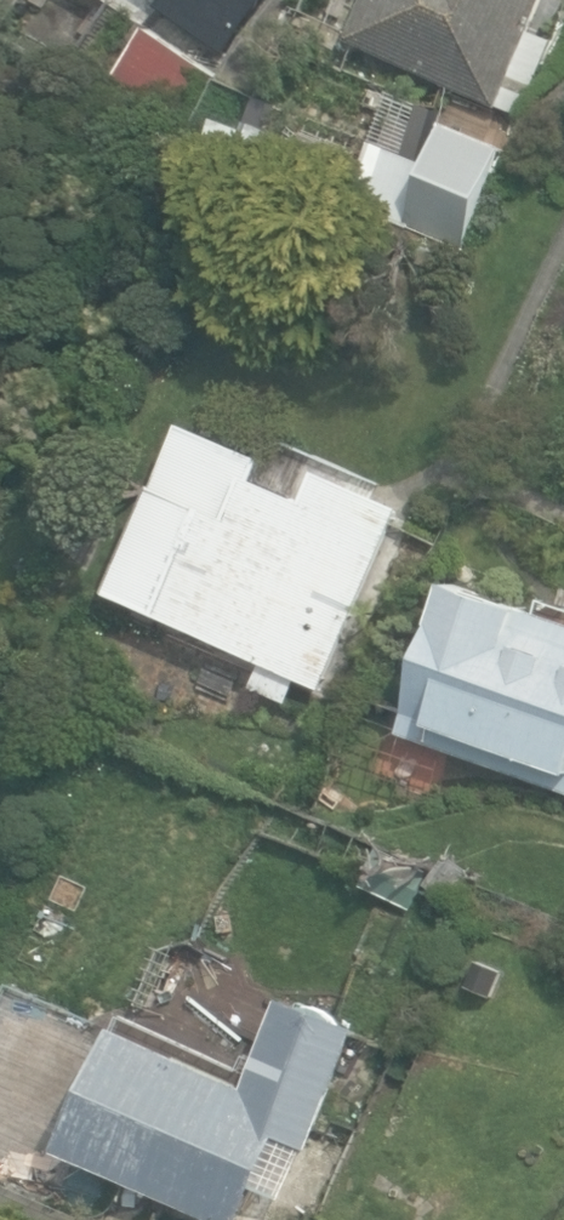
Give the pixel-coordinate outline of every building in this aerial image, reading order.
[(142,29),(159,4),(222,47),(255,0),(101,0),(142,29)] [(549,0),(369,0),(350,43),(363,49),(351,76),(423,108),(427,98),(440,104),(439,107),(512,140),(556,42),(535,33),(549,0)] [(106,96),(178,144),(220,80),(149,32),(106,96)] [(451,249),(477,186),(400,154),(374,218),(451,249)] [(257,688),(293,705),(301,688),(304,681),(326,690),(410,509),(324,469),(311,499),(265,478),(273,460),(194,424),(117,593),(269,663),(257,688)] [(563,787),(563,620),(459,582),(407,732),(563,787)] [(221,1029),(247,964),(203,947),(179,954),(157,1002),(221,1029)] [(215,1219),(241,1219),(260,1179),(288,1192),(309,1144),(313,1146),(368,1027),(296,995),(255,1085),(124,1025),(65,1151),(215,1219)]
